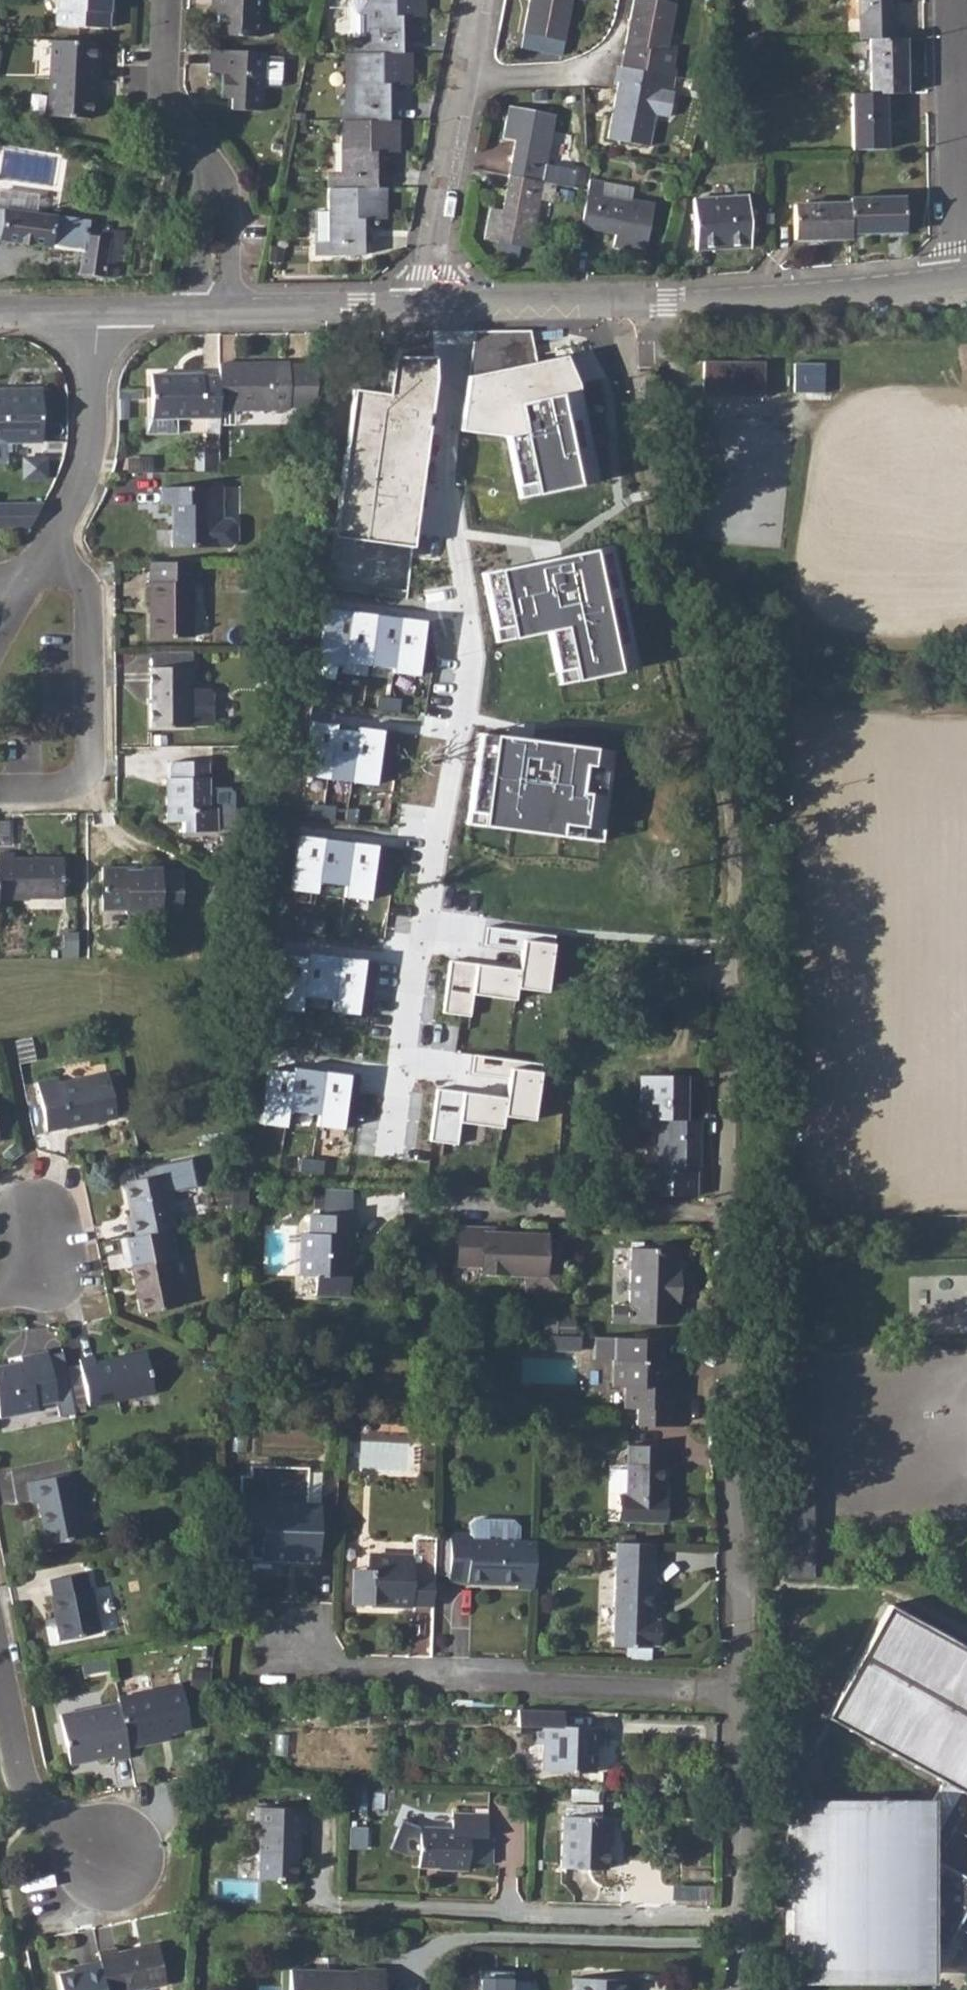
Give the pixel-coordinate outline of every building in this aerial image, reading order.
[(55,26),(108,28),(108,13),(114,13),(114,0),(57,0),(55,26)] [(212,10),(217,10),(215,34),(257,36),(259,0),(212,0),(212,10)] [(350,2),(350,37),(355,36),(355,52),(402,52),(403,52),(403,17),(427,17),(427,0),(368,0),(368,1),(367,0),(352,0),(350,2)] [(523,32),(565,41),(573,0),(529,0),(523,32)] [(621,67),(656,73),(670,76),(674,51),(668,49),(677,4),(658,0),(633,0),(630,19),(624,48),(621,67)] [(859,39),(870,39),(895,39),(894,0),(859,0),(859,39)] [(895,39),(870,39),(871,93),(885,94),(906,93),(905,39),(895,39)] [(93,42),(52,40),(48,117),(90,119),(91,97),(97,97),(98,65),(93,66),(93,42)] [(264,52),(212,50),(210,72),(222,72),(222,98),(231,98),(231,109),(261,110),(264,52)] [(355,52),(353,52),(354,120),(389,119),(389,85),(412,85),(411,52),(403,52),(402,52),(355,52)] [(621,67),(616,92),(608,138),(650,147),(655,117),(670,119),(674,95),(671,95),(652,90),(656,73),(621,67)] [(871,93),(852,94),(854,150),(886,149),(885,94),(871,93)] [(514,140),(507,175),(556,184),(560,167),(547,164),(556,116),(508,106),(502,138),(514,140)] [(329,173),(328,188),(377,188),(377,153),(400,152),(400,120),(389,119),(354,120),(341,121),(341,173),(329,173)] [(556,184),(507,175),(501,209),(489,207),(483,239),(496,241),(494,254),(515,258),(518,246),(531,248),(540,199),(553,201),(556,184)] [(588,191),(581,226),(616,233),(613,246),(644,251),(652,204),(631,200),(633,188),(590,178),(588,191)] [(377,188),(328,188),(328,211),(315,211),(315,255),(365,255),(365,221),(387,220),(388,187),(377,188)] [(748,196),(694,199),(697,249),(750,246),(748,196)] [(905,198),(849,199),(849,203),(850,234),(906,232),(905,198)] [(850,234),(849,203),(794,205),(795,240),(850,239),(850,234)] [(82,251),(79,273),(112,278),(117,276),(119,270),(118,265),(114,262),(105,260),(109,238),(84,234),(86,221),(0,210),(0,240),(82,251)] [(526,329),(468,324),(459,431),(506,435),(520,499),(575,487),(553,390),(569,387),(562,355),(533,361),(526,329)] [(320,596),(406,606),(433,373),(429,356),(379,351),(375,388),(345,385),(320,596)] [(765,362),(704,360),(703,391),(763,393),(765,362)] [(824,361),(793,361),(793,391),(823,392),(824,361)] [(289,364),(219,364),(219,377),(220,408),(289,409),(289,406),(314,406),(317,366),(289,366),(289,364)] [(220,408),(219,377),(203,376),(202,374),(152,375),(152,416),(219,416),(220,408)] [(0,389),(0,442),(42,442),(42,389),(22,389),(22,394),(3,395),(3,389),(0,389)] [(49,478),(49,444),(24,443),(23,478),(49,478)] [(219,467),(219,451),(198,451),(198,466),(219,467)] [(212,544),(211,486),(162,486),(162,504),(175,503),(175,523),(173,524),(173,545),(212,545),(212,544)] [(0,502),(0,528),(29,528),(43,502),(0,502)] [(587,549),(480,571),(495,641),(560,627),(571,678),(613,670),(587,549)] [(199,561),(150,562),(150,636),(192,636),(192,580),(199,580),(199,561)] [(345,610),(320,608),(314,664),(339,666),(345,610)] [(371,613),(345,610),(341,656),(367,658),(371,613)] [(397,616),(372,613),(367,658),(392,661),(397,616)] [(422,619),(398,616),(391,674),(415,676),(422,619)] [(193,666),(150,667),(150,727),(193,726),(193,725),(208,725),(213,720),(213,692),(208,688),(192,687),(193,666)] [(292,777),(321,780),(326,735),(328,723),(299,719),(292,777)] [(353,784),(382,787),(387,742),(388,729),(359,726),(358,739),(353,784)] [(591,747),(488,733),(478,825),(555,835),(557,824),(579,828),(582,795),(573,794),(577,764),(589,766),(591,747)] [(321,780),(353,784),(358,739),(326,735),(321,780)] [(171,796),(166,796),(167,822),(183,822),(183,831),(216,831),(216,829),(235,829),(234,792),(229,787),(209,787),(208,761),(170,762),(171,796)] [(316,837),(288,833),(282,879),(281,891),(310,894),(311,882),(316,837)] [(348,840),(316,837),(311,882),(343,885),(348,840)] [(377,843),(348,840),(343,885),(342,898),(370,901),(377,843)] [(0,854),(0,899),(60,899),(60,859),(12,859),(12,854),(0,854)] [(161,866),(102,867),(102,910),(125,910),(126,912),(182,911),(182,871),(161,871),(161,866)] [(487,927),(485,945),(518,949),(513,990),(546,994),(553,935),(487,927)] [(304,952),(275,949),(270,994),(269,1007),(297,1010),(299,997),(304,952)] [(336,955),(304,952),(299,997),(331,1001),(336,955)] [(364,959),(336,955),(331,1001),(329,1013),(358,1017),(364,959)] [(515,968),(449,960),(442,1013),(470,1016),(472,995),(512,999),(515,968)] [(32,1038),(16,1041),(20,1063),(37,1060),(32,1038)] [(474,1054),(472,1072),(505,1076),(500,1117),(534,1121),(541,1062),(474,1054)] [(289,1067),(261,1063),(256,1109),(254,1121),(283,1125),(284,1112),(289,1067)] [(321,1070),(289,1067),(284,1112),(316,1115),(321,1070)] [(350,1073),(321,1070),(316,1115),(315,1128),(344,1131),(350,1073)] [(117,1117),(108,1074),(61,1083),(60,1077),(37,1081),(47,1127),(68,1123),(69,1127),(117,1117)] [(685,1075),(640,1074),(640,1103),(657,1103),(656,1171),(639,1171),(639,1195),(695,1198),(696,1168),(699,1168),(700,1121),(685,1121),(685,1075)] [(503,1096),(436,1087),(430,1140),(457,1143),(460,1122),(499,1126),(503,1096)] [(128,1217),(132,1236),(170,1228),(175,1227),(164,1173),(125,1182),(131,1216),(128,1217)] [(356,1186),(314,1185),(313,1210),(355,1211),(356,1186)] [(300,1232),(300,1240),(354,1242),(355,1215),(324,1214),(309,1213),(309,1232),(300,1232)] [(132,1250),(125,1252),(128,1266),(133,1265),(142,1312),(181,1304),(170,1252),(175,1251),(170,1228),(132,1236),(129,1236),(132,1250)] [(484,1230),(458,1229),(458,1246),(543,1248),(543,1237),(497,1235),(484,1234),(484,1230)] [(354,1242),(300,1240),(299,1275),(316,1275),(314,1297),(349,1298),(350,1253),(353,1253),(354,1242)] [(660,1248),(640,1248),(639,1252),(685,1254),(686,1249),(683,1249),(679,1244),(665,1244),(660,1248)] [(543,1248),(458,1246),(457,1262),(480,1263),(480,1270),(483,1270),(487,1273),(495,1274),(500,1271),(542,1273),(543,1248)] [(685,1254),(639,1252),(637,1305),(637,1309),(683,1310),(684,1304),(687,1304),(688,1281),(685,1282),(685,1269),(685,1254)] [(683,1324),(683,1310),(637,1309),(637,1322),(683,1324)] [(556,1318),(544,1317),(543,1334),(549,1334),(556,1335),(556,1318)] [(556,1335),(549,1334),(548,1347),(580,1348),(581,1335),(556,1335)] [(615,1336),(614,1359),(613,1386),(626,1386),(625,1407),(638,1407),(638,1425),(689,1427),(689,1409),(672,1409),(671,1396),(676,1397),(676,1388),(684,1388),(685,1361),(667,1361),(668,1338),(615,1336)] [(0,1365),(0,1412),(1,1417),(38,1410),(37,1404),(59,1399),(48,1350),(21,1356),(23,1366),(12,1368),(10,1363),(0,1365)] [(81,1358),(82,1363),(90,1404),(155,1391),(146,1350),(96,1360),(95,1355),(81,1358)] [(812,1352),(782,1353),(782,1579),(812,1579),(812,1577),(812,1352)] [(621,1494),(620,1521),(666,1522),(667,1495),(664,1496),(666,1446),(632,1444),(629,1494),(621,1494)] [(239,1471),(237,1539),(251,1539),(250,1558),(317,1560),(319,1501),(306,1500),(307,1466),(249,1463),(249,1471),(239,1471)] [(71,1473),(28,1481),(33,1503),(39,1501),(48,1544),(84,1536),(71,1473)] [(448,1539),(446,1577),(446,1581),(464,1582),(464,1585),(492,1586),(492,1582),(532,1584),(533,1540),(517,1539),(517,1525),(512,1520),(473,1519),(467,1523),(467,1532),(448,1531),(448,1539)] [(413,1554),(368,1553),(368,1570),(351,1569),(350,1605),(371,1606),(371,1609),(402,1610),(402,1606),(430,1607),(432,1577),(431,1575),(412,1574),(412,1560),(413,1554)] [(613,1568),(609,1646),(648,1648),(648,1645),(656,1645),(657,1620),(651,1619),(652,1570),(613,1568)] [(85,1572),(51,1579),(54,1596),(51,1597),(59,1641),(99,1634),(92,1588),(88,1589),(85,1572)] [(800,1896),(801,1982),(937,1984),(937,1951),(939,1946),(940,1938),(938,1930),(935,1925),(945,1920),(959,1927),(966,1913),(966,1649),(889,1605),(827,1718),(943,1782),(934,1801),(916,1800),(793,1801),(800,1896)] [(181,1687),(117,1699),(118,1704),(128,1748),(143,1746),(142,1739),(169,1734),(191,1729),(181,1687)] [(128,1748),(118,1704),(59,1715),(70,1765),(112,1756),(114,1761),(129,1757),(128,1748)] [(565,1711),(520,1709),(519,1725),(537,1726),(536,1745),(545,1745),(544,1771),(598,1772),(599,1747),(605,1747),(606,1729),(565,1727),(565,1711)] [(601,1801),(601,1788),(571,1787),(571,1801),(601,1801)] [(304,1807),(254,1805),(253,1825),(258,1825),(257,1877),(275,1878),(277,1880),(294,1882),(296,1843),(298,1841),(298,1826),(303,1827),(304,1807)] [(452,1828),(422,1827),(405,1819),(392,1847),(408,1855),(420,1855),(420,1867),(450,1867),(450,1870),(468,1870),(468,1863),(470,1837),(487,1838),(487,1816),(453,1815),(452,1828)] [(564,1816),(563,1867),(607,1869),(608,1841),(612,1841),(613,1818),(564,1816)] [(493,1839),(487,1838),(470,1837),(468,1863),(492,1864),(493,1839)] [(98,1951),(100,1962),(106,1989),(140,1989),(165,1985),(157,1944),(116,1952),(115,1948),(98,1951)] [(100,1962),(84,1964),(85,1968),(57,1973),(60,1989),(106,1989),(100,1962)] [(289,1989),(382,1989),(382,1968),(355,1968),(355,1971),(290,1970),(289,1989)] [(511,1981),(512,1973),(478,1972),(478,1989),(511,1989),(511,1981)] [(630,1981),(572,1980),(572,1989),(630,1989),(630,1981)] [(511,1981),(511,1989),(531,1989),(531,1982),(511,1981)]
